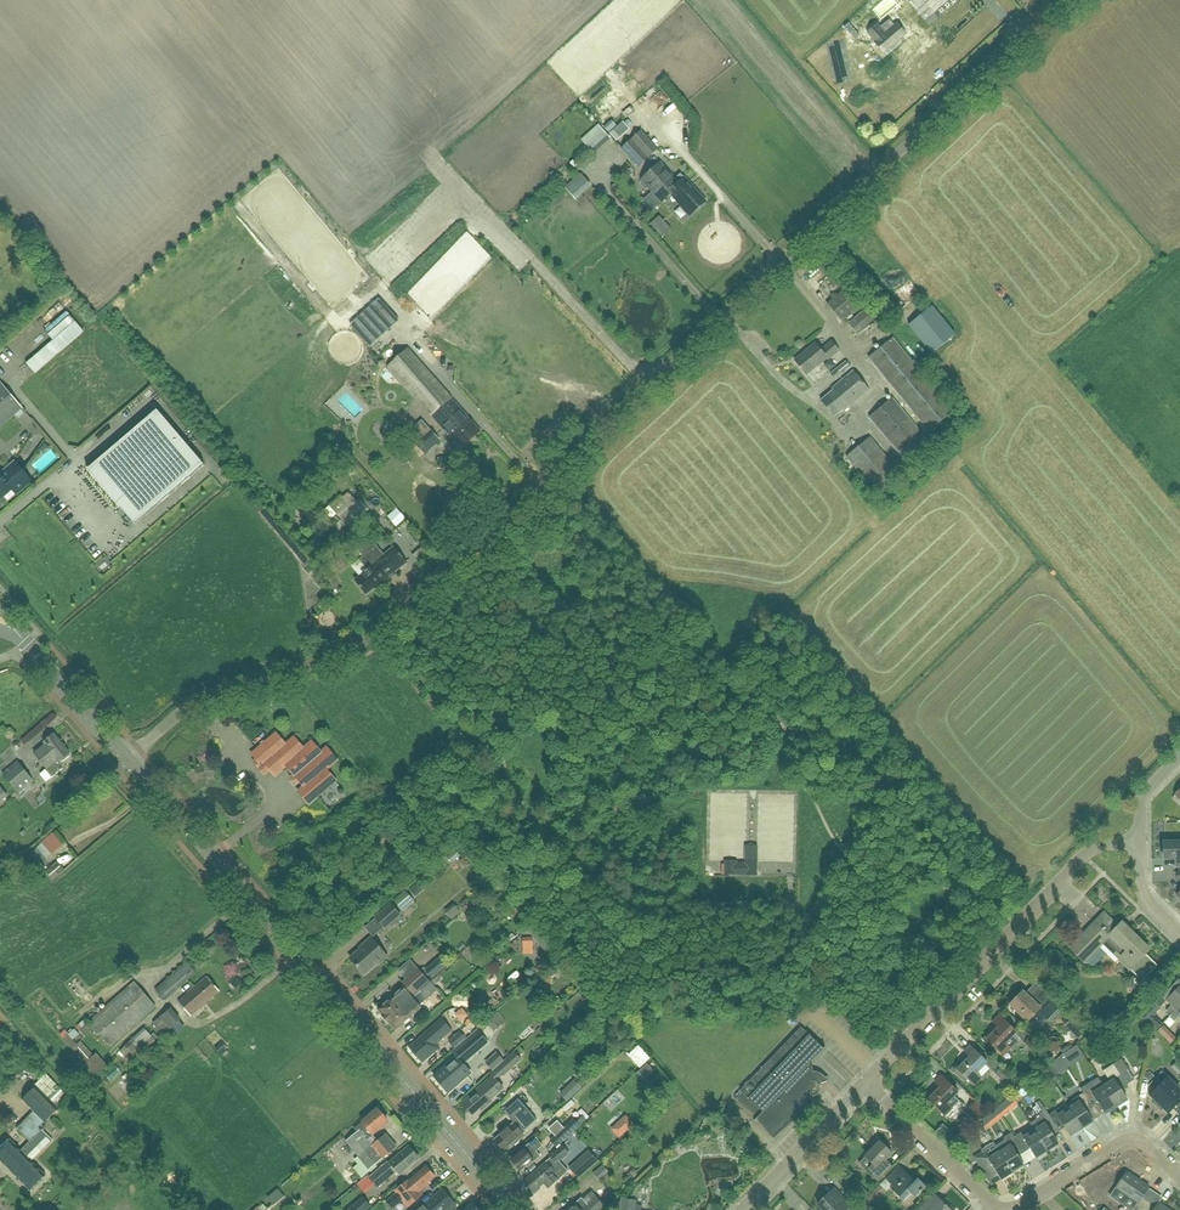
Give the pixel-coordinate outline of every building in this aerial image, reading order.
[(947,0),(925,0),(934,11),(947,0)] [(994,7),(989,20),(1002,24),(1006,11),(994,7)] [(854,40),(859,36),(849,23),(844,27),(854,40)] [(877,24),(868,32),(875,41),(883,51),(904,33),(896,23),(894,25),(885,33),(880,27),(877,24)] [(595,150),(612,135),(600,122),(583,137),(595,150)] [(641,131),(631,139),(648,158),(657,149),(641,131)] [(638,166),(648,158),(631,139),(622,148),(638,166)] [(662,202),(671,194),(669,191),(681,180),(678,176),(674,180),(659,163),(641,179),(642,181),(641,182),(641,185),(644,189),(647,189),(648,187),(662,202)] [(581,176),(567,188),(576,199),(591,187),(581,176)] [(669,191),(671,194),(690,214),(704,201),(683,178),(681,180),(669,191)] [(659,216),(650,224),(662,237),(671,229),(659,216)] [(910,282),(899,292),(906,301),(917,292),(910,282)] [(841,321),(864,303),(851,286),(828,304),(841,321)] [(931,306),(908,325),(932,354),(955,335),(931,306)] [(868,308),(849,324),(858,335),(877,320),(868,308)] [(75,321),(26,363),(35,374),(84,331),(75,321)] [(928,431),(952,411),(892,338),(868,358),(928,431)] [(827,360),(839,351),(832,342),(821,351),(815,344),(794,360),(806,375),(826,358),(827,360)] [(407,349),(387,367),(460,449),(480,432),(407,349)] [(835,371),(839,376),(849,367),(845,362),(835,371)] [(843,411),(868,390),(852,371),(830,389),(832,391),(820,401),(833,417),(842,409),(843,411)] [(22,408),(0,382),(0,427),(22,408)] [(911,468),(934,449),(892,398),(869,417),(911,468)] [(89,468),(87,469),(88,470),(90,472),(89,472),(119,507),(122,505),(139,521),(147,515),(204,465),(157,410),(89,468)] [(424,455),(440,441),(428,429),(413,443),(424,455)] [(846,458),(878,495),(901,476),(869,438),(846,458)] [(32,482),(15,463),(0,476),(0,475),(0,497),(10,488),(16,496),(32,482)] [(356,539),(368,529),(360,518),(348,528),(356,539)] [(394,572),(406,563),(393,547),(384,555),(369,536),(357,546),(364,555),(367,553),(368,555),(389,580),(396,575),(394,572)] [(366,595),(380,583),(382,586),(389,580),(368,555),(359,561),(367,571),(355,581),(366,595)] [(137,569),(124,579),(134,590),(146,580),(137,569)] [(70,753),(62,743),(54,733),(43,742),(45,744),(34,753),(47,768),(45,769),(52,777),(62,768),(60,766),(62,764),(59,761),(70,753)] [(325,770),(336,760),(326,748),(321,753),(311,742),(303,749),(294,738),(285,745),(276,734),(256,751),(260,757),(255,762),(263,771),(269,766),(275,774),(286,765),(295,775),(292,778),(296,782),(299,780),(305,786),(299,791),(309,803),(335,780),(325,770)] [(34,780),(17,761),(2,773),(19,793),(34,780)] [(1163,842),(1164,859),(1175,859),(1175,867),(1179,867),(1179,842),(1163,842)] [(41,844),(31,853),(31,854),(40,864),(50,856),(50,854),(41,845),(41,844)] [(64,871),(57,862),(46,871),(53,880),(64,871)] [(757,875),(757,866),(720,865),(720,875),(757,875)] [(394,901),(403,911),(414,901),(405,891),(394,901)] [(375,918),(376,919),(385,929),(400,916),(390,905),(375,918)] [(1144,953),(1148,949),(1122,923),(1121,924),(1122,924),(1118,928),(1104,913),(1103,914),(1104,915),(1093,926),(1098,931),(1092,937),(1086,931),(1070,948),(1084,962),(1100,946),(1105,951),(1104,952),(1110,957),(1111,956),(1116,961),(1119,958),(1130,969),(1132,967),(1140,974),(1133,981),(1138,985),(1157,966),(1144,953)] [(533,924),(527,929),(540,943),(546,937),(549,935),(536,921),(533,924)] [(379,964),(387,956),(371,938),(363,945),(364,947),(350,958),(364,974),(377,963),(379,964)] [(525,954),(537,953),(536,938),(524,939),(525,954)] [(441,956),(424,970),(431,978),(448,964),(441,956)] [(164,1001),(195,973),(186,963),(155,991),(164,1001)] [(386,1020),(412,997),(410,995),(428,980),(418,969),(402,983),(405,986),(378,1009),(383,1015),(382,1015),(386,1020)] [(190,1017),(219,992),(207,977),(178,1002),(190,1017)] [(1160,995),(1171,1005),(1166,1010),(1170,1014),(1179,1004),(1179,981),(1177,978),(1160,995)] [(409,1014),(419,1006),(438,989),(430,981),(412,997),(386,1020),(389,1024),(390,1023),(395,1030),(411,1017),(409,1014)] [(110,1047),(155,1007),(134,984),(89,1023),(110,1047)] [(1044,991),(1039,996),(1034,1002),(1023,991),(1009,1005),(1014,1009),(1020,1015),(1027,1022),(1032,1016),(1037,1021),(1047,1020),(1060,1007),(1044,991)] [(1146,1022),(1159,1009),(1153,1003),(1140,1016),(1146,1022)] [(1170,1014),(1171,1014),(1169,1016),(1174,1021),(1178,1017),(1179,1018),(1179,1004),(1170,1014)] [(180,1019),(170,1008),(153,1023),(162,1034),(180,1019)] [(486,1021),(494,1031),(504,1023),(496,1013),(486,1021)] [(994,1048),(1003,1056),(1009,1049),(1010,1050),(1018,1042),(1012,1036),(1015,1032),(998,1016),(992,1022),(998,1027),(992,1033),(990,1032),(982,1040),(992,1050),(994,1048)] [(439,1048),(436,1044),(452,1031),(441,1019),(409,1047),(422,1062),(439,1048)] [(85,1036),(92,1031),(83,1021),(77,1027),(85,1036)] [(812,1068),(809,1065),(825,1048),(824,1047),(823,1048),(801,1027),(750,1080),(758,1088),(748,1098),(742,1092),(735,1099),(756,1119),(754,1121),(757,1119),(773,1138),(776,1134),(780,1130),(783,1126),(787,1123),(790,1120),(794,1117),(797,1114),(801,1111),(804,1107),(807,1104),(810,1100),(813,1097),(813,1096),(814,1096),(815,1096),(816,1095),(817,1094),(818,1093),(819,1093),(819,1092),(820,1090),(820,1089),(820,1088),(820,1087),(819,1086),(819,1085),(818,1084),(818,1083),(824,1077),(825,1077),(824,1076),(822,1074),(821,1073),(819,1073),(818,1072),(816,1072),(814,1071),(812,1071),(812,1068)] [(145,1028),(125,1046),(119,1051),(124,1057),(130,1051),(135,1057),(155,1040),(145,1028)] [(461,1087),(458,1083),(465,1077),(459,1071),(464,1066),(463,1064),(488,1043),(477,1030),(451,1052),(457,1059),(452,1063),(451,1062),(434,1076),(448,1092),(453,1088),(456,1091),(461,1087)] [(448,1041),(455,1049),(466,1038),(459,1031),(448,1041)] [(1024,1042),(1033,1051),(1039,1045),(1030,1036),(1024,1042)] [(641,1065),(652,1056),(640,1042),(629,1052),(641,1065)] [(977,1074),(988,1062),(970,1046),(964,1052),(969,1057),(964,1062),(962,1060),(954,1070),(966,1081),(968,1079),(975,1086),(982,1079),(977,1074)] [(99,1069),(106,1063),(96,1052),(89,1059),(99,1069)] [(497,1068),(503,1076),(521,1060),(515,1052),(497,1068)] [(1047,1064),(1053,1073),(1066,1063),(1060,1055),(1047,1064)] [(1119,1087),(1134,1078),(1121,1059),(1113,1064),(1103,1071),(1107,1078),(1110,1082),(1103,1086),(1116,1107),(1127,1100),(1119,1087)] [(25,1079),(38,1073),(34,1063),(21,1070),(25,1079)] [(114,1079),(123,1069),(117,1064),(108,1074),(114,1079)] [(1001,1067),(996,1072),(1005,1080),(1004,1081),(1010,1087),(1016,1081),(1010,1075),(1001,1067)] [(1149,1095),(1158,1104),(1177,1086),(1167,1076),(1167,1077),(1161,1072),(1157,1077),(1162,1082),(1149,1095)] [(492,1101),(490,1099),(503,1088),(493,1075),(462,1102),(472,1115),(480,1108),(481,1110),(492,1101)] [(940,1087),(928,1099),(945,1116),(952,1109),(960,1101),(954,1096),(958,1093),(941,1076),(935,1082),(940,1087)] [(1083,1093),(1091,1106),(1097,1102),(1105,1114),(1116,1107),(1103,1086),(1096,1091),(1093,1086),(1083,1093)] [(1177,1086),(1158,1104),(1168,1114),(1179,1101),(1179,1089),(1177,1086)] [(35,1113),(18,1130),(30,1142),(31,1142),(43,1131),(42,1130),(40,1128),(45,1123),(59,1109),(37,1087),(23,1100),(35,1113)] [(1069,1108),(1082,1129),(1093,1121),(1085,1109),(1091,1106),(1083,1093),(1072,1099),(1075,1104),(1069,1108)] [(514,1123),(494,1140),(503,1150),(510,1144),(512,1146),(525,1135),(522,1132),(537,1119),(519,1099),(504,1111),(514,1123)] [(978,1121),(986,1112),(975,1102),(967,1110),(978,1121)] [(1049,1114),(1057,1127),(1063,1124),(1070,1136),(1082,1129),(1069,1108),(1061,1113),(1058,1108),(1049,1114)] [(385,1135),(378,1141),(372,1146),(365,1138),(371,1134),(372,1135),(381,1128),(380,1127),(388,1121),(378,1109),(369,1117),(368,1116),(361,1122),(356,1127),(354,1129),(357,1132),(346,1141),(358,1156),(355,1159),(359,1163),(353,1168),(361,1178),(370,1170),(369,1169),(395,1147),(385,1135)] [(1034,1130),(1047,1150),(1058,1143),(1051,1131),(1057,1127),(1049,1114),(1048,1115),(1045,1110),(1034,1116),(1036,1119),(1029,1123),(1034,1130)] [(560,1119),(553,1125),(557,1131),(565,1125),(560,1119)] [(574,1120),(564,1129),(550,1141),(556,1148),(580,1127),(574,1120)] [(30,1142),(21,1151),(23,1153),(31,1161),(53,1140),(43,1130),(42,1130),(43,1131),(31,1142),(30,1142)] [(1024,1130),(1014,1136),(1022,1149),(1028,1146),(1036,1157),(1047,1150),(1034,1130),(1027,1135),(1024,1130)] [(996,1147),(999,1152),(1012,1172),(1024,1165),(1016,1153),(1022,1149),(1014,1136),(1012,1133),(1004,1138),(1002,1142),(996,1147)] [(536,1151),(543,1146),(536,1138),(511,1159),(520,1170),(526,1165),(527,1167),(540,1156),(536,1151)] [(8,1168),(23,1153),(21,1151),(9,1139),(0,1149),(0,1160),(8,1168)] [(886,1161),(892,1154),(880,1141),(865,1156),(872,1163),(866,1169),(878,1180),(891,1166),(886,1161)] [(533,1192),(544,1183),(548,1188),(559,1179),(568,1171),(559,1161),(568,1153),(562,1145),(549,1156),(551,1158),(524,1181),(533,1192)] [(399,1175),(419,1158),(409,1146),(389,1163),(388,1161),(369,1177),(377,1187),(396,1171),(399,1175)] [(577,1178),(597,1160),(590,1152),(570,1169),(577,1178)] [(1001,1179),(1012,1172),(999,1152),(993,1156),(990,1152),(979,1158),(994,1183),(1001,1179)] [(23,1153),(8,1168),(30,1191),(45,1176),(31,1161),(23,1153)] [(915,1198),(926,1186),(917,1178),(914,1180),(898,1165),(885,1178),(893,1186),(890,1188),(903,1201),(911,1194),(915,1198)] [(422,1195),(419,1192),(430,1183),(429,1182),(435,1177),(426,1166),(408,1181),(407,1181),(395,1191),(396,1193),(386,1202),(392,1209),(402,1200),(408,1207),(422,1195)] [(599,1180),(608,1173),(603,1166),(593,1174),(599,1180)] [(1110,1197),(1120,1204),(1125,1195),(1138,1204),(1133,1209),(1144,1209),(1149,1202),(1142,1197),(1148,1189),(1148,1188),(1149,1188),(1126,1172),(1115,1189),(1110,1197)] [(418,1209),(452,1209),(457,1206),(442,1189),(418,1209)] [(845,1200),(834,1189),(823,1199),(824,1200),(819,1205),(818,1204),(818,1205),(823,1209),(859,1209),(853,1204),(851,1206),(845,1200)] [(872,1193),(864,1201),(868,1205),(876,1197),(872,1193)] [(603,1204),(597,1197),(588,1205),(581,1197),(567,1209),(596,1209),(603,1204)] [(362,1198),(348,1209),(366,1209),(370,1207),(362,1198)] [(635,1201),(621,1199),(620,1209),(634,1209),(635,1201)] [(949,1204),(947,1206),(940,1199),(930,1209),(925,1204),(919,1209),(954,1209),(949,1204)] [(1158,1203),(1156,1206),(1149,1202),(1144,1209),(1168,1209),(1158,1203)]
